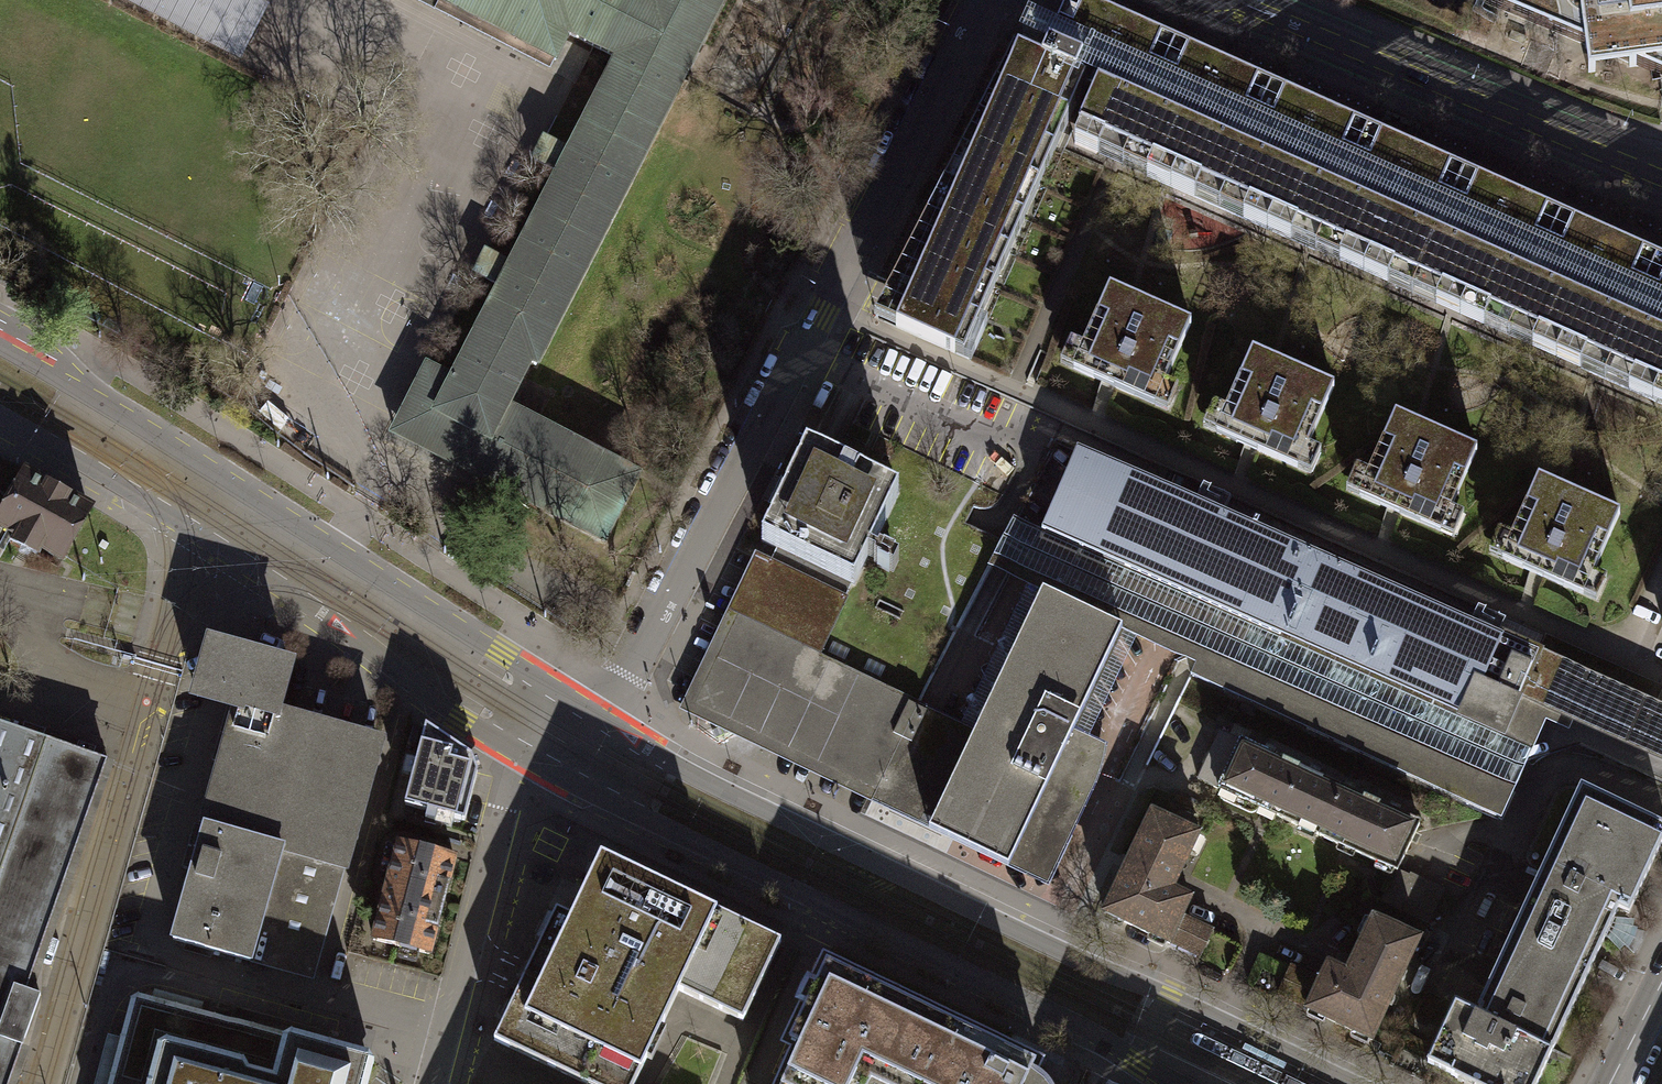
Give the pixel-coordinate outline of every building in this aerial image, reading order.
[(242,56),(264,13),(238,0),(134,0),(242,56)] [(508,408),(532,363),(537,365),(684,79),(703,43),(725,0),(438,0),(526,46),(556,61),(569,35),(594,47),(618,60),(570,153),(545,140),(535,160),(560,173),(512,266),(487,253),(476,273),(502,286),(453,380),(427,367),(394,432),(435,454),(604,542),(638,476),(508,408)] [(1449,210),(1465,175),(1279,93),(1070,0),(1055,35),(1054,36),(1264,128),(1449,210)] [(1584,45),(1588,73),(1637,67),(1661,77),(1661,0),(1475,0),(1584,45)] [(1634,292),(1458,214),(1449,210),(1264,128),(1054,36),(1055,35),(1029,24),(1023,39),(1048,50),(1082,65),(1075,78),(1097,88),(1194,131),(1437,238),(1446,243),(1621,320),(1661,338),(1661,305),(1634,292)] [(1042,63),(1017,52),(901,315),(896,327),(954,353),(1075,78),(1082,65),(1048,50),(1042,63)] [(1194,131),(1097,88),(1078,132),(1174,175),(1178,176),(1175,183),(1307,242),(1311,235),(1417,282),(1437,238),(1194,131)] [(1650,257),(1472,179),(1465,175),(1449,210),(1458,214),(1634,292),(1661,305),(1661,263),(1650,257)] [(1437,238),(1417,282),(1428,287),(1602,364),(1612,368),(1608,376),(1661,399),(1661,338),(1621,320),(1446,243),(1437,238)] [(1132,298),(1109,288),(1085,342),(1065,333),(1053,361),(1106,384),(1156,406),(1192,324),(1132,298)] [(1334,387),(1252,352),(1229,405),(1211,397),(1198,425),(1249,447),(1298,469),(1334,387)] [(1417,424),(1395,415),(1370,471),(1350,463),(1339,488),(1392,511),(1440,532),(1477,450),(1417,424)] [(899,493),(806,448),(761,541),(777,548),(851,584),(854,585),(899,493)] [(1502,734),(1519,695),(1574,719),(1661,758),(1661,709),(1655,706),(1661,691),(1661,687),(1546,636),(1538,654),(1077,450),(1042,530),(1502,734)] [(62,560),(89,511),(68,499),(69,497),(48,486),(47,487),(26,475),(0,521),(0,525),(20,536),(16,543),(37,555),(40,548),(62,560)] [(1560,488),(1538,478),(1513,533),(1493,525),(1482,551),(1537,575),(1584,596),(1620,514),(1560,488)] [(1569,730),(1574,719),(1519,695),(1502,734),(1042,530),(1013,516),(988,564),(1028,583),(1043,590),(1122,628),(1137,635),(1196,663),(1190,675),(1501,820),(1527,762),(1546,720),(1569,730)] [(851,584),(777,548),(771,560),(770,562),(768,561),(701,700),(880,785),(882,782),(903,739),(906,740),(922,708),(918,706),(816,657),(851,584)] [(872,802),(880,785),(701,700),(768,561),(770,562),(771,560),(756,552),(680,709),(872,802)] [(1028,583),(961,722),(976,729),(1043,590),(1028,583)] [(928,829),(1008,867),(1014,854),(1019,864),(1026,871),(1035,873),(1045,871),(1053,867),(1058,860),(1061,851),(1059,841),(1091,774),(1096,756),(1099,741),(1074,729),(1074,728),(1122,628),(1043,590),(976,729),(974,734),(938,716),(921,751),(915,766),(910,782),(907,799),(936,813),(928,829)] [(1074,728),(1089,735),(1137,635),(1122,628),(1074,728)] [(205,827),(344,866),(379,743),(288,717),(289,715),(284,706),(278,704),(289,665),(244,652),(233,649),(211,643),(196,697),(218,703),(229,706),(238,708),(235,718),(205,827)] [(974,734),(976,729),(961,722),(920,702),(918,706),(922,708),(906,740),(903,739),(882,782),(880,785),(872,802),(928,829),(936,813),(907,799),(910,782),(915,766),(921,751),(938,716),(974,734)] [(1527,762),(1561,751),(1566,738),(1580,744),(1661,780),(1661,758),(1574,719),(1569,730),(1546,720),(1527,762)] [(40,995),(26,990),(107,762),(0,724),(0,1083),(9,1083),(40,995)] [(471,757),(426,726),(405,805),(428,811),(425,821),(435,824),(438,813),(443,815),(465,821),(477,773),(471,757)] [(1089,735),(1074,728),(1074,729),(1099,741),(1096,756),(1091,774),(1059,841),(1061,851),(1058,860),(1053,867),(1045,871),(1035,873),(1026,871),(1019,865),(1014,854),(1008,867),(1048,885),(1098,780),(1104,761),(1107,743),(1089,735)] [(1319,836),(1341,788),(1219,731),(1197,778),(1218,788),(1218,789),(1221,790),(1219,793),(1219,794),(1220,796),(1220,798),(1222,800),(1249,812),(1251,813),(1254,812),(1255,811),(1257,810),(1258,807),(1319,836)] [(1341,788),(1319,836),(1395,871),(1397,872),(1397,870),(1419,824),(1341,788)] [(1581,788),(1477,1010),(1481,1011),(1479,1016),(1551,1050),(1552,1048),(1553,1048),(1605,938),(1613,919),(1618,909),(1629,913),(1661,842),(1661,825),(1581,788)] [(1198,835),(1152,813),(1104,912),(1169,944),(1170,942),(1200,956),(1213,929),(1183,914),(1191,899),(1172,889),(1198,835)] [(344,866),(205,827),(200,844),(173,939),(312,978),(344,866)] [(455,858),(399,843),(387,887),(373,939),(429,954),(455,858)] [(601,855),(571,917),(556,910),(523,978),(494,1040),(586,1083),(634,1083),(670,1010),(679,990),(743,1020),(781,941),(601,855)] [(1381,901),(1426,923),(1441,891),(1397,870),(1397,872),(1395,871),(1381,901)] [(1372,1040),(1419,941),(1373,919),(1347,973),(1328,965),(1321,980),(1291,966),(1278,993),(1307,1008),(1307,1009),(1372,1040)] [(1632,921),(1613,919),(1605,938),(1618,952),(1622,946),(1626,949),(1633,939),(1635,929),(1631,928),(1632,921)] [(1031,1073),(1035,1064),(827,964),(815,988),(808,985),(801,1000),(808,1004),(790,1042),(798,1046),(781,1083),(870,1083),(872,1081),(878,1083),(1045,1083),(1042,1080),(1036,1076),(1031,1073)] [(203,1002),(153,988),(151,999),(201,1012),(203,1002)] [(131,999),(109,1083),(367,1083),(373,1064),(368,1056),(291,1035),(289,1036),(201,1012),(151,999),(137,996),(131,999)] [(1455,1004),(1427,1063),(1450,1074),(1455,1077),(1469,1083),(1536,1083),(1552,1051),(1551,1050),(1479,1016),(1455,1004)]
